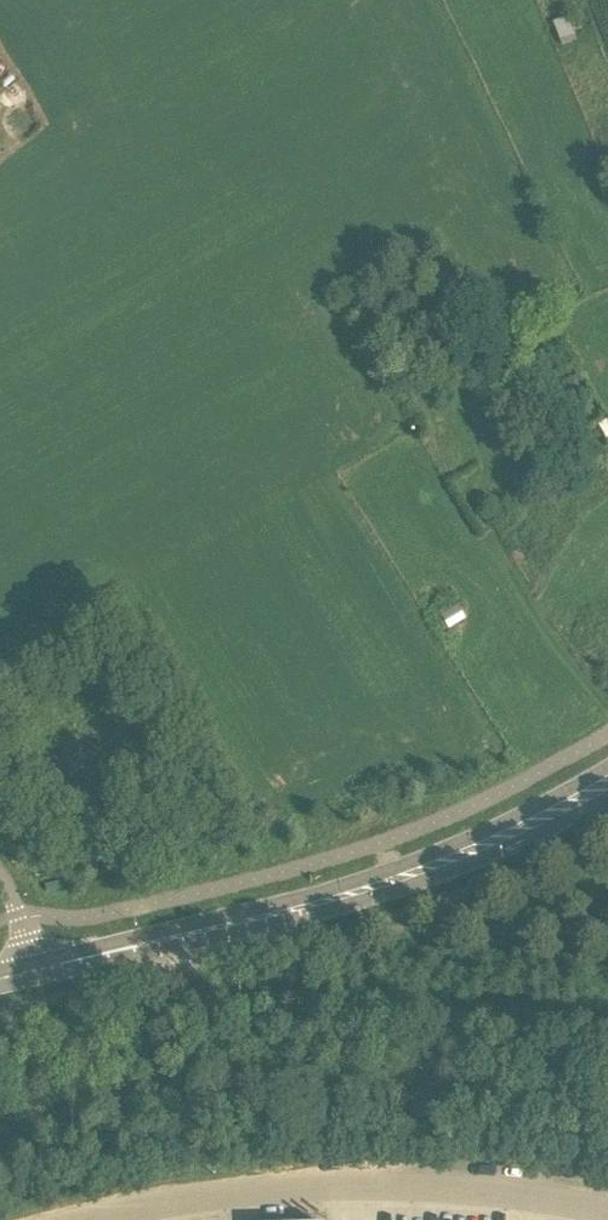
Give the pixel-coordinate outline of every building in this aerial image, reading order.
[(453,293),(458,279),(444,274),(439,288),(453,293)]
